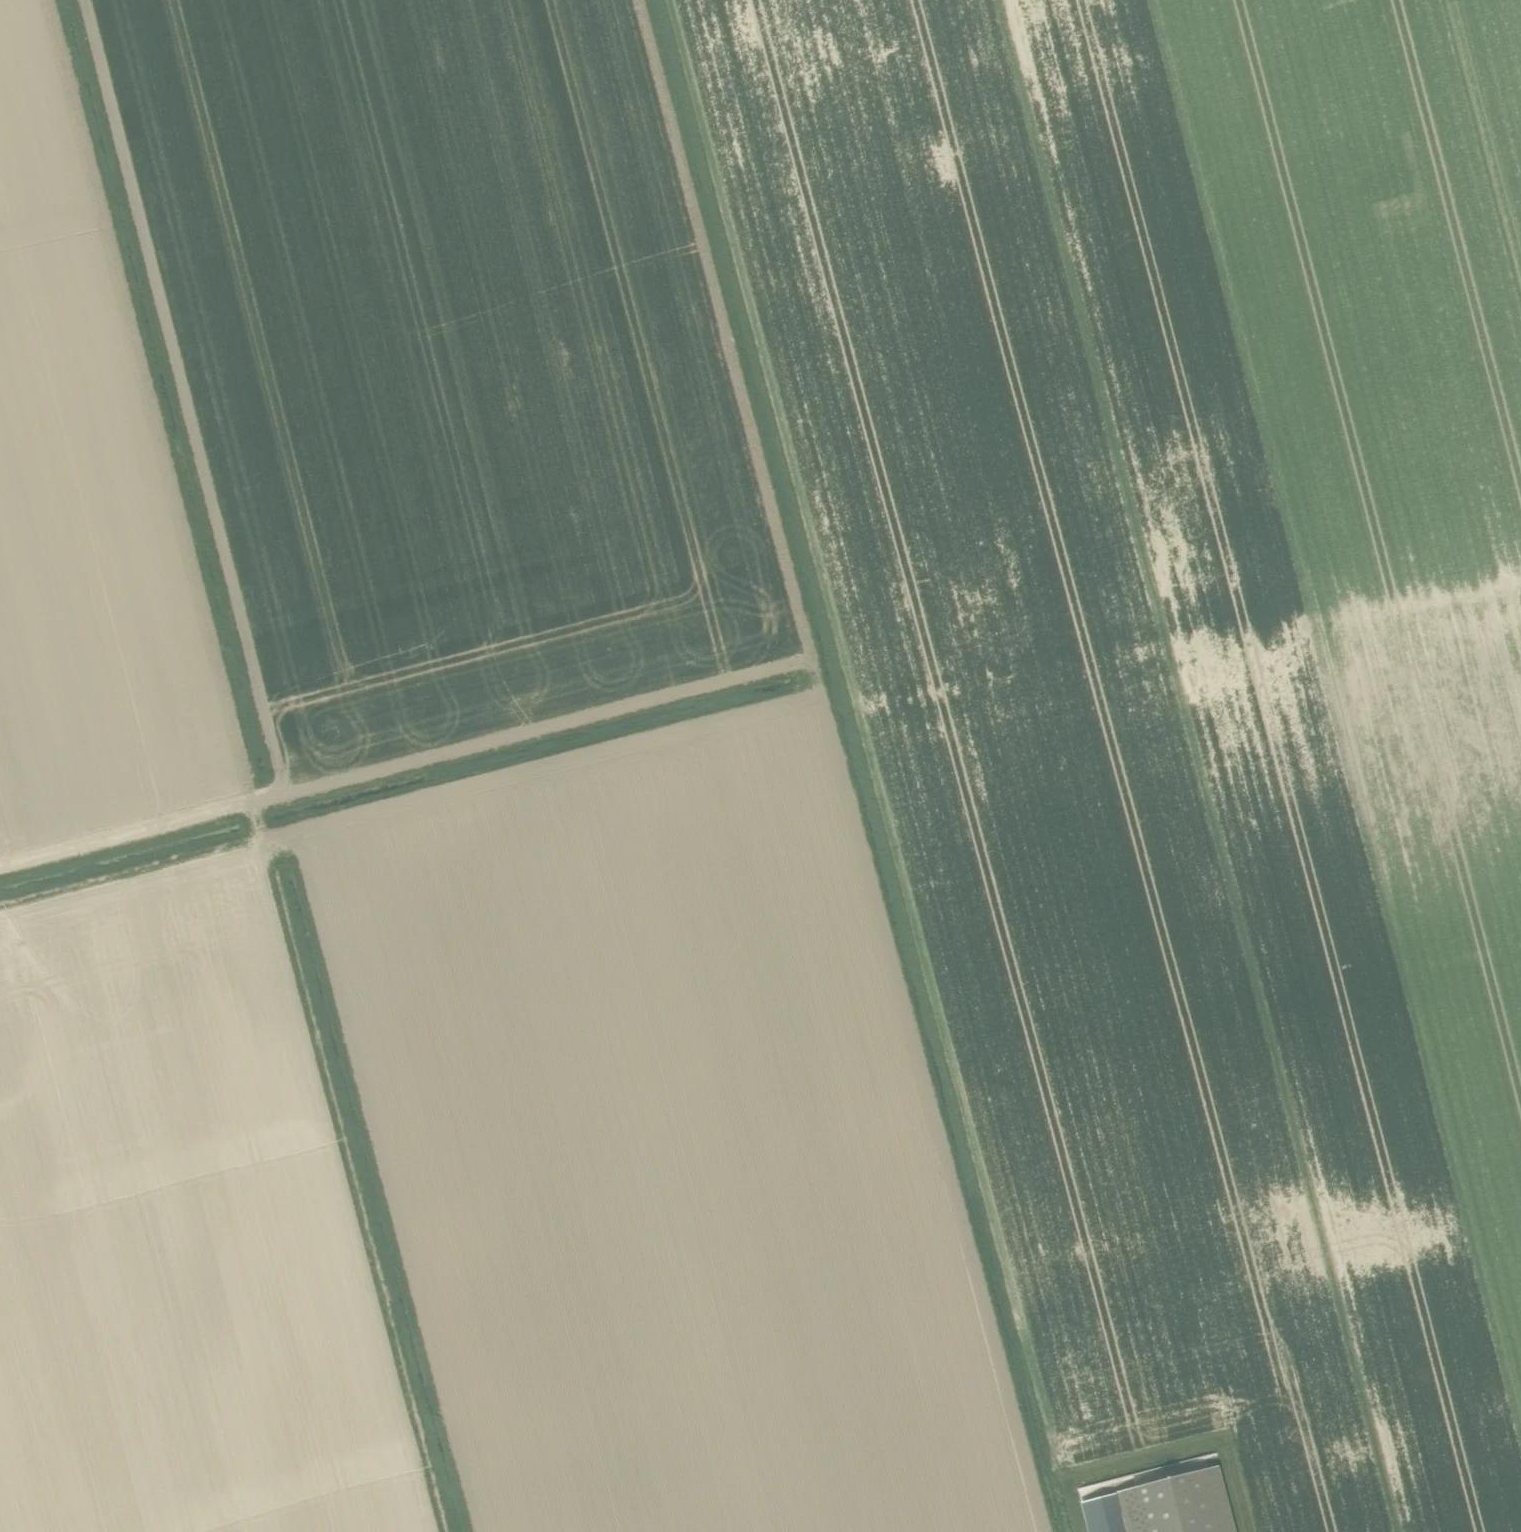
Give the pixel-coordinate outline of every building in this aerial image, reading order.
[(1219,1465),(1116,1492),(1126,1531),(1236,1531),(1219,1465)]
